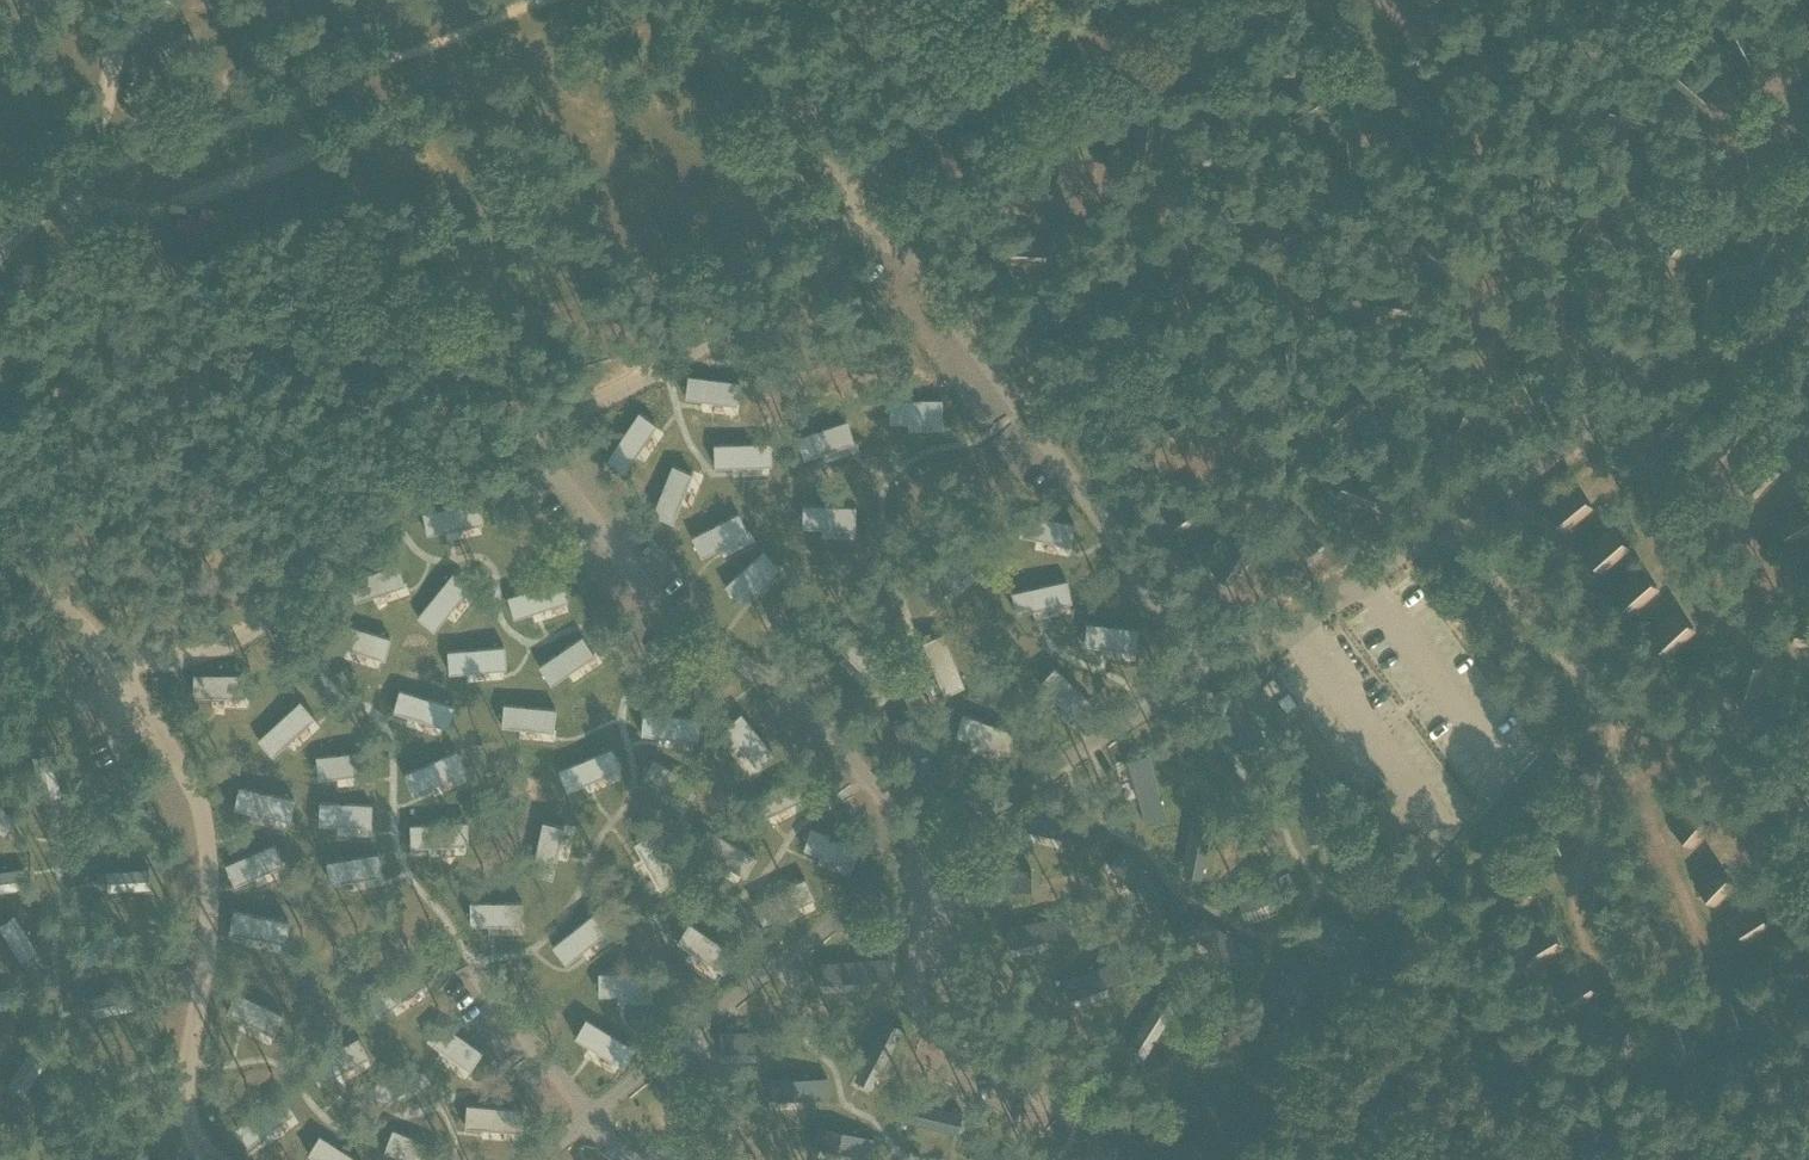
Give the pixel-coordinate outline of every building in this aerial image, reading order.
[(245,2),(261,11),(267,0),(246,0),(245,2)] [(8,39),(0,42),(0,62),(16,56),(8,39)] [(1704,94),(1712,84),(1685,63),(1669,84),(1696,105),(1704,94)] [(1365,169),(1361,134),(1346,135),(1331,137),(1336,173),(1365,169)] [(1808,195),(1808,166),(1797,172),(1808,195)] [(1006,262),(1045,263),(1045,239),(1006,238),(1006,258),(1006,262)] [(688,375),(685,397),(736,404),(740,383),(688,375)] [(942,400),(890,400),(890,422),(942,421),(942,400)] [(638,412),(606,459),(623,471),(655,424),(638,412)] [(846,421),(797,437),(803,458),(853,441),(846,421)] [(771,443),(713,445),(714,465),(771,464),(771,443)] [(672,466),(652,514),(671,522),(691,474),(672,466)] [(1341,481),(1335,496),(1371,509),(1380,484),(1345,471),(1341,481)] [(1566,531),(1592,508),(1583,498),(1572,486),(1546,509),(1566,531)] [(478,500),(422,512),(427,532),(427,533),(483,521),(478,500)] [(803,505),(803,527),(855,527),(855,506),(803,505)] [(738,513),(691,537),(701,556),(748,532),(738,513)] [(1022,513),(1018,534),(1069,545),(1073,524),(1022,513)] [(1604,575),(1630,551),(1619,539),(1610,529),(1584,553),(1604,575)] [(763,551),(724,585),(738,601),(777,567),(763,551)] [(957,552),(914,589),(927,605),(971,568),(957,552)] [(397,564),(348,580),(355,601),(404,584),(397,564)] [(1808,594),(1808,567),(1800,567),(1800,582),(1800,594),(1808,594)] [(1632,614),(1658,590),(1649,581),(1639,570),(1613,594),(1632,614)] [(452,572),(417,616),(434,630),(469,586),(452,572)] [(561,579),(507,596),(514,617),(568,600),(561,579)] [(1066,580),(1011,592),(1015,613),(1071,601),(1066,580)] [(343,623),(383,621),(382,603),(342,604),(343,623)] [(1672,655),(1694,632),(1684,622),(1673,612),(1651,635),(1672,655)] [(335,622),(329,643),(384,659),(390,637),(335,622)] [(1086,622),(1083,643),(1135,650),(1138,629),(1086,622)] [(847,626),(832,641),(870,677),(885,662),(847,626)] [(942,633),(922,641),(944,694),(964,685),(942,633)] [(582,637),(539,665),(551,683),(593,654),(582,637)] [(504,646),(447,651),(449,672),(505,668),(504,646)] [(1054,667),(1039,683),(1080,722),(1095,707),(1054,667)] [(193,674),(193,696),(245,697),(246,675),(193,674)] [(1230,683),(1212,694),(1247,751),(1261,742),(1265,740),(1230,683)] [(399,690),(393,710),(447,726),(453,706),(399,690)] [(299,701),(257,739),(272,755),(314,717),(299,701)] [(503,704),(501,725),(553,730),(555,709),(503,704)] [(643,711),(640,733),(697,739),(700,717),(643,711)] [(741,713),(724,727),(757,768),(774,753),(741,713)] [(962,713),(955,734),(1009,753),(1017,733),(962,713)] [(914,716),(894,725),(915,774),(935,766),(914,716)] [(611,748),(558,770),(566,790),(619,768),(611,748)] [(456,750),(404,774),(412,793),(465,770),(456,750)] [(369,752),(317,756),(318,776),(370,772),(369,752)] [(1147,754),(1126,760),(1145,824),(1165,818),(1147,754)] [(654,759),(643,777),(688,804),(699,785),(654,759)] [(792,779),(741,803),(749,822),(801,798),(792,779)] [(239,786),(234,808),(289,820),(294,799),(239,786)] [(319,802),(318,824),(370,826),(371,804),(319,802)] [(4,833),(16,819),(0,805),(0,830),(4,833)] [(1193,808),(1181,874),(1192,876),(1202,878),(1214,812),(1193,808)] [(466,821),(410,824),(411,846),(468,843),(466,821)] [(542,822),(531,872),(553,877),(564,826),(542,822)] [(811,827),(803,848),(852,866),(860,846),(811,827)] [(707,828),(695,847),(745,876),(756,857),(707,828)] [(652,832),(634,843),(660,888),(678,877),(652,832)] [(273,844),(225,865),(234,885),(282,864),(273,844)] [(1124,848),(1108,861),(1132,890),(1149,910),(1165,897),(1124,848)] [(378,853),(326,861),(330,883),(381,874),(378,853)] [(1714,905),(1733,885),(1713,865),(1694,885),(1704,895),(1714,905)] [(0,870),(0,890),(25,886),(23,867),(0,870)] [(111,870),(106,871),(108,890),(150,887),(149,868),(111,870)] [(1031,869),(964,870),(965,891),(1031,889),(1031,869)] [(1288,871),(1235,891),(1242,910),(1272,899),(1295,890),(1288,871)] [(804,877),(753,903),(763,923),(814,897),(804,877)] [(470,902),(470,923),(522,923),(522,902),(470,902)] [(233,911),(229,931),(285,943),(289,922),(233,911)] [(595,911),(552,945),(566,963),(609,929),(595,911)] [(1075,911),(1005,926),(1009,947),(1046,939),(1079,932),(1075,911)] [(0,923),(0,927),(21,960),(30,954),(37,949),(14,914),(0,923)] [(689,922),(676,940),(724,973),(736,955),(689,922)] [(1540,963),(1562,949),(1553,935),(1545,923),(1523,938),(1540,963)] [(112,924),(78,949),(89,965),(123,940),(112,924)] [(887,957),(821,961),(822,982),(889,978),(887,957)] [(1123,957),(1063,978),(1070,998),(1106,986),(1130,978),(1123,957)] [(409,967),(363,998),(374,1015),(421,985),(409,967)] [(651,972),(598,972),(598,994),(651,993),(651,972)] [(132,988),(91,996),(95,1015),(136,1006),(132,988)] [(236,992),(226,1011),(273,1034),(283,1015),(236,992)] [(1159,994),(1125,1047),(1143,1058),(1177,1005),(1159,994)] [(586,1018),(575,1037),(622,1066),(634,1048),(586,1018)] [(884,1018),(853,1077),(872,1087),(903,1028),(884,1018)] [(439,1021),(426,1039),(469,1069),(482,1051),(439,1021)] [(786,1029),(719,1030),(720,1052),(786,1050),(786,1029)] [(359,1038),(309,1064),(318,1082),(369,1056),(359,1038)] [(31,1048),(8,1083),(24,1094),(47,1058),(38,1052),(31,1048)] [(408,1058),(367,1090),(380,1107),(421,1074),(408,1058)] [(827,1076),(769,1077),(770,1099),(827,1098),(827,1076)] [(283,1094),(236,1127),(248,1144),(294,1111),(283,1094)] [(899,1098),(894,1118),(957,1133),(962,1113),(899,1098)] [(467,1104),(465,1125),(522,1131),(524,1109),(467,1104)] [(818,1125),(813,1146),(868,1158),(873,1138),(818,1125)] [(384,1149),(411,1159),(436,1159),(441,1149),(392,1129),(384,1149)] [(307,1153),(318,1159),(358,1159),(319,1135),(307,1153)]
